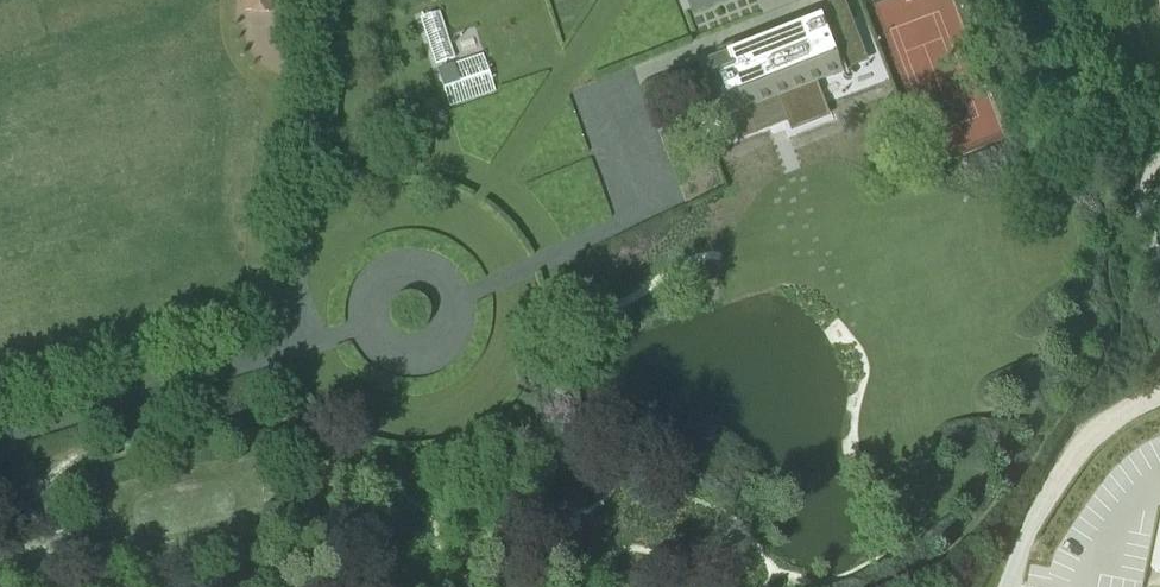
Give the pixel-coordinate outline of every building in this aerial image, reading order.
[(242,9),(270,11),(271,0),(243,0),(242,9)] [(692,13),(726,0),(687,0),(692,13)] [(435,63),(455,57),(439,11),(420,18),(435,63)] [(810,86),(842,73),(828,42),(823,44),(812,20),(735,50),(736,50),(699,65),(701,71),(698,72),(714,109),(650,134),(653,141),(718,116),(720,122),(782,97),(810,86)] [(438,68),(450,106),(495,91),(482,53),(438,68)] [(815,98),(810,86),(782,97),(787,109),(815,98)] [(1150,570),(1159,572),(1159,523),(1150,570)]
